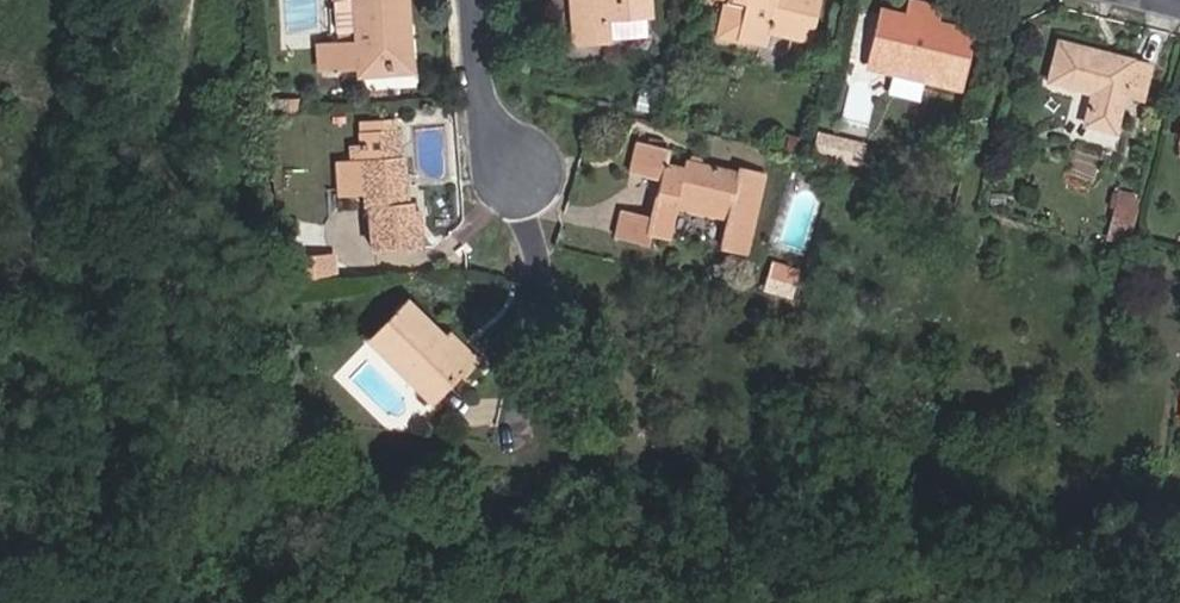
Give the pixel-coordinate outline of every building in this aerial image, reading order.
[(357,31),(358,41),(345,42),(320,44),(321,76),(360,73),(406,70),(403,26),(407,25),(406,0),(355,0),(357,31)] [(337,33),(344,32),(357,31),(355,0),(336,0),(337,33)] [(650,15),(648,0),(571,0),(575,43),(609,41),(608,19),(650,15)] [(819,0),(735,0),(748,3),(743,22),(723,17),(719,34),(765,45),(768,32),(809,42),(819,0)] [(910,2),(906,18),(883,12),(870,67),(958,89),(972,35),(935,25),(939,9),(910,2)] [(357,31),(344,32),(345,42),(358,41),(357,31)] [(1141,98),(1151,66),(1059,43),(1048,82),(1091,93),(1083,124),(1113,131),(1124,94),(1141,98)] [(921,98),(925,83),(894,75),(890,90),(921,98)] [(412,205),(406,206),(401,131),(400,119),(361,121),(362,133),(362,148),(352,148),(354,163),(344,163),(347,192),(365,190),(367,205),(371,205),(375,248),(422,245),(420,214),(413,214),(412,205)] [(862,167),(868,144),(820,131),(814,153),(862,167)] [(720,248),(748,254),(767,175),(740,169),(738,175),(689,163),(687,169),(666,164),(669,152),(636,143),(629,172),(661,181),(651,217),(620,209),(615,233),(646,240),(647,235),(669,241),(678,207),(728,219),(720,248)] [(1138,195),(1120,191),(1116,206),(1134,210),(1138,195)] [(1128,236),(1134,210),(1116,206),(1110,231),(1128,236)] [(338,277),(337,255),(296,258),(295,244),(280,245),(283,280),(338,277)] [(468,366),(443,341),(445,338),(409,302),(370,340),(431,400),(468,366)] [(475,358),(450,333),(445,338),(443,341),(468,366),(475,358)]
